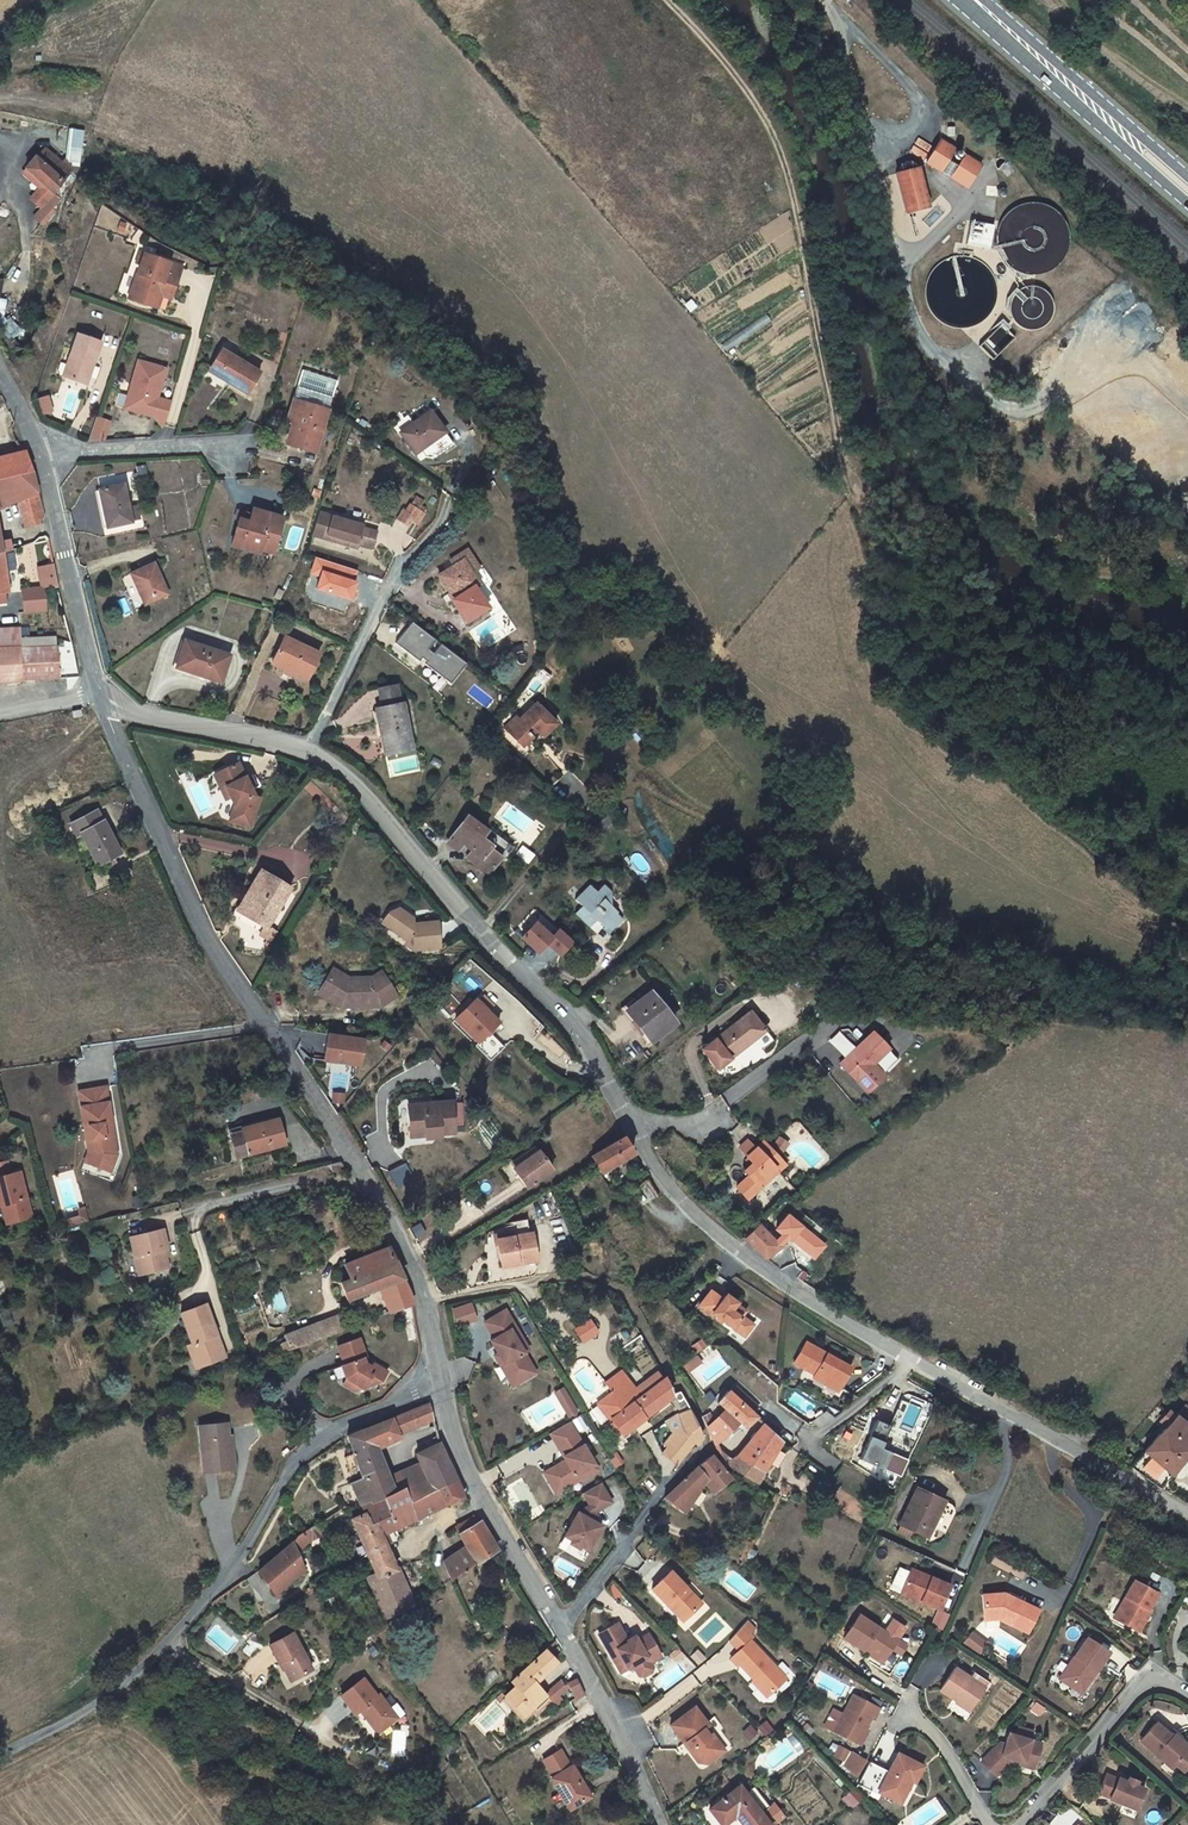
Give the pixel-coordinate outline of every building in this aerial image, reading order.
[(696,0),(679,0),(687,9),(697,1),(696,0)] [(80,154),(84,130),(71,128),(67,152),(80,154)] [(955,149),(940,140),(927,163),(941,172),(948,160),(955,149)] [(56,192),(74,172),(63,163),(69,156),(60,147),(53,154),(48,150),(39,160),(36,157),(27,168),(44,183),(32,197),(43,207),(36,215),(46,224),(58,210),(55,208),(63,199),(56,192)] [(981,164),(965,155),(958,166),(951,178),(967,187),(981,164)] [(69,156),(63,163),(74,172),(79,166),(80,165),(69,156)] [(951,178),(958,166),(948,160),(941,172),(951,178)] [(79,166),(74,172),(79,176),(79,177),(84,171),(79,166)] [(929,207),(918,168),(896,173),(906,213),(929,207)] [(74,172),(56,192),(63,199),(66,201),(79,177),(79,176),(74,172)] [(997,251),(1004,262),(1016,271),(1030,275),(1045,273),(1058,265),(1067,252),(1069,237),(1065,222),(1056,210),(1042,203),(1027,202),(1015,206),(1005,214),(998,225),(996,238),(997,251)] [(994,226),(971,221),(966,244),(989,249),(994,226)] [(181,268),(143,255),(140,264),(128,299),(149,306),(152,298),(158,295),(162,296),(171,299),(181,268)] [(926,297),(930,310),(940,322),(954,328),(969,328),(984,322),(993,311),(998,298),(997,283),(991,270),(980,261),(966,256),(952,257),(940,263),(931,272),(926,284),(926,297)] [(1029,289),(1029,296),(1011,296),(1011,327),(1049,328),(1049,289),(1029,289)] [(149,306),(157,308),(162,296),(158,295),(152,298),(149,306)] [(992,359),(1014,338),(1000,324),(978,345),(992,359)] [(101,342),(77,334),(71,354),(75,356),(69,375),(71,378),(87,384),(101,342)] [(260,372),(222,349),(211,368),(229,379),(227,382),(248,394),(260,372)] [(75,356),(71,354),(63,376),(71,378),(69,375),(75,356)] [(166,368),(138,361),(132,384),(136,385),(129,410),(155,417),(164,427),(165,426),(171,403),(157,399),(166,368)] [(229,379),(211,368),(209,371),(227,382),(229,379)] [(293,399),(294,399),(328,410),(329,410),(338,382),(303,371),(293,399)] [(136,385),(132,384),(125,409),(129,410),(136,385)] [(48,396),(37,398),(39,413),(50,412),(48,396)] [(328,410),(294,399),(287,421),(293,423),(286,444),(315,453),(328,410)] [(444,432),(430,412),(401,433),(411,446),(415,443),(420,450),(436,439),(444,432)] [(96,417),(88,441),(104,440),(110,422),(96,417)] [(444,432),(436,439),(445,450),(453,444),(444,432)] [(436,439),(420,450),(426,457),(433,458),(445,450),(436,439)] [(18,442),(13,455),(26,452),(24,446),(22,446),(21,445),(20,444),(19,444),(18,442)] [(415,443),(411,446),(416,453),(420,450),(415,443)] [(33,472),(26,452),(13,455),(0,458),(0,479),(33,472)] [(146,466),(137,468),(138,473),(135,474),(136,481),(149,478),(146,466)] [(18,501),(25,528),(40,524),(44,517),(37,489),(33,472),(0,479),(0,509),(18,501)] [(206,472),(196,472),(197,485),(207,484),(206,472)] [(124,485),(99,490),(107,527),(131,522),(131,521),(128,507),(124,485)] [(314,489),(312,495),(320,497),(322,491),(314,489)] [(416,498),(411,505),(419,510),(424,502),(416,498)] [(137,505),(128,507),(131,521),(140,519),(137,505)] [(401,522),(409,527),(412,521),(419,510),(411,505),(407,512),(401,521),(401,522)] [(271,558),(283,519),(253,510),(251,516),(243,514),(241,521),(239,520),(235,534),(245,536),(241,549),(271,558)] [(398,519),(401,521),(407,512),(403,510),(398,519)] [(425,514),(419,510),(412,521),(418,525),(425,514)] [(365,526),(319,513),(313,535),(342,543),(342,542),(358,547),(359,544),(373,548),(377,532),(364,528),(365,526)] [(245,536),(235,534),(231,546),(241,549),(245,536)] [(39,538),(34,542),(41,576),(44,587),(44,589),(58,587),(49,539),(46,536),(39,538)] [(11,545),(2,547),(3,552),(3,554),(7,553),(7,552),(12,550),(11,545)] [(453,600),(467,621),(487,607),(474,587),(479,583),(472,573),(478,569),(465,550),(450,560),(454,566),(439,575),(455,599),(453,600)] [(0,553),(0,594),(8,593),(3,554),(3,552),(0,553)] [(154,563),(131,574),(145,604),(168,594),(154,563)] [(44,589),(44,587),(21,590),(25,610),(47,607),(44,589)] [(410,622),(395,642),(450,682),(465,662),(410,622)] [(0,629),(0,682),(22,681),(59,680),(57,645),(56,645),(55,637),(27,638),(20,639),(20,630),(20,628),(0,629)] [(285,637),(279,649),(283,651),(289,639),(285,637)] [(290,672),(307,680),(320,654),(289,639),(283,651),(279,649),(272,663),(286,670),(287,668),(291,670),(290,672)] [(230,656),(185,641),(178,662),(196,668),(194,673),(221,682),(230,656)] [(196,668),(178,662),(177,667),(194,673),(196,668)] [(385,753),(412,747),(403,705),(401,705),(397,685),(378,689),(383,709),(386,725),(376,727),(377,731),(381,730),(385,753)] [(537,730),(543,736),(556,723),(536,704),(520,720),(512,712),(500,723),(521,743),(530,734),(531,735),(537,730)] [(373,711),(376,727),(386,725),(383,709),(373,711)] [(81,710),(73,712),(74,718),(82,716),(81,710)] [(531,735),(530,734),(521,743),(524,747),(533,737),(531,735)] [(238,763),(219,772),(231,797),(235,805),(230,821),(251,828),(261,798),(255,796),(250,786),(246,779),(238,763)] [(231,797),(219,772),(214,775),(226,800),(231,797)] [(251,776),(246,779),(250,786),(255,784),(251,776)] [(332,783),(328,786),(336,795),(340,791),(332,783)] [(557,806),(553,811),(560,817),(564,813),(557,806)] [(96,811),(72,824),(78,836),(82,834),(99,866),(121,854),(104,821),(102,822),(96,811)] [(467,858),(489,875),(502,858),(480,841),(487,831),(467,816),(447,842),(458,850),(463,844),(472,851),(467,858)] [(605,816),(595,826),(601,832),(611,822),(605,816)] [(601,832),(595,826),(592,830),(598,836),(601,832)] [(522,844),(516,853),(529,863),(536,854),(522,844)] [(59,862),(54,853),(31,864),(36,873),(45,869),(59,862)] [(59,862),(45,869),(49,875),(62,869),(59,862)] [(255,889),(242,911),(266,925),(269,927),(291,889),(260,871),(251,887),(255,889)] [(597,934),(602,929),(609,935),(623,920),(617,914),(618,912),(611,906),(611,891),(604,884),(597,892),(589,885),(576,899),(583,906),(576,913),(597,934)] [(255,889),(251,887),(238,909),(242,911),(255,889)] [(391,912),(383,922),(408,940),(415,945),(416,950),(440,947),(438,922),(413,924),(409,921),(409,915),(400,908),(391,912)] [(572,942),(556,927),(549,934),(533,920),(517,937),(536,955),(545,945),(558,957),(572,942)] [(269,927),(266,925),(260,936),(271,942),(277,932),(269,927)] [(415,945),(408,940),(406,942),(416,950),(415,945)] [(332,972),(321,992),(338,1002),(339,999),(348,1001),(348,1004),(380,1003),(394,994),(382,975),(375,979),(370,981),(351,981),(346,980),(332,972)] [(650,992),(627,1011),(651,1042),(675,1023),(650,992)] [(475,1000),(456,1019),(479,1042),(499,1023),(475,1000)] [(766,1030),(750,1011),(702,1049),(718,1069),(731,1059),(729,1056),(753,1036),(755,1039),(756,1039),(766,1030)] [(381,1024),(369,1024),(370,1040),(381,1040),(381,1024)] [(774,1040),(766,1030),(756,1039),(764,1049),(774,1040)] [(883,1072),(874,1064),(890,1048),(873,1032),(840,1064),(868,1093),(881,1080),(881,1074),(883,1072)] [(328,1034),(324,1061),(338,1063),(339,1060),(346,1061),(345,1064),(361,1066),(364,1039),(328,1034)] [(753,1036),(729,1056),(731,1059),(755,1039),(753,1036)] [(97,1150),(91,1164),(111,1172),(117,1154),(114,1134),(110,1135),(108,1122),(112,1121),(106,1086),(78,1091),(86,1140),(98,1138),(100,1149),(97,1150)] [(432,1135),(455,1133),(452,1101),(408,1105),(409,1121),(413,1121),(414,1132),(422,1131),(422,1136),(426,1135),(426,1138),(432,1137),(432,1135)] [(237,1158),(285,1145),(278,1120),(268,1123),(260,1125),(230,1133),(237,1158)] [(413,1121),(409,1121),(411,1137),(422,1136),(422,1131),(414,1132),(413,1121)] [(601,1173),(633,1153),(623,1137),(591,1156),(601,1173)] [(98,1138),(86,1140),(88,1151),(84,1162),(91,1164),(97,1150),(100,1149),(98,1138)] [(780,1138),(772,1150),(785,1163),(788,1160),(782,1153),(788,1144),(780,1138)] [(741,1146),(749,1155),(757,1148),(749,1139),(741,1146)] [(737,1187),(748,1199),(761,1188),(758,1184),(775,1169),(778,1172),(786,1165),(785,1163),(772,1150),(764,1141),(757,1148),(749,1155),(747,1157),(753,1163),(745,1171),(749,1176),(737,1187)] [(512,1164),(515,1168),(537,1152),(534,1148),(512,1164)] [(527,1187),(552,1169),(539,1151),(537,1152),(515,1168),(514,1169),(527,1187)] [(406,1164),(390,1173),(399,1189),(415,1180),(406,1164)] [(775,1169),(758,1184),(761,1188),(778,1172),(775,1169)] [(20,1171),(12,1174),(18,1198),(20,1197),(21,1198),(27,1197),(20,1171)] [(2,1205),(7,1222),(32,1216),(27,1197),(21,1198),(20,1197),(18,1198),(12,1174),(0,1177),(0,1205),(2,1205)] [(634,1188),(645,1204),(658,1195),(647,1180),(634,1188)] [(140,1195),(132,1197),(135,1208),(143,1206),(140,1195)] [(81,1215),(76,1217),(77,1220),(87,1217),(85,1209),(80,1211),(81,1215)] [(825,1246),(786,1213),(774,1227),(783,1234),(787,1238),(790,1240),(791,1239),(814,1258),(825,1246)] [(76,1217),(67,1219),(68,1225),(88,1220),(87,1217),(77,1220),(76,1217)] [(512,1222),(515,1236),(513,1237),(495,1240),(500,1268),(537,1261),(532,1233),(529,1234),(526,1219),(512,1222)] [(775,1241),(759,1225),(744,1238),(750,1244),(757,1250),(761,1254),(766,1258),(781,1247),(780,1246),(775,1241)] [(163,1229),(130,1237),(134,1256),(138,1255),(142,1273),(143,1274),(169,1267),(166,1256),(164,1249),(168,1248),(163,1229)] [(494,1235),(495,1240),(513,1237),(511,1231),(494,1235)] [(787,1238),(783,1234),(775,1241),(780,1246),(787,1238)] [(383,1287),(394,1312),(413,1305),(410,1294),(403,1278),(397,1264),(389,1247),(344,1265),(350,1279),(340,1284),(347,1301),(383,1287)] [(138,1255),(134,1256),(139,1274),(142,1273),(138,1255)] [(712,1316),(713,1314),(722,1300),(710,1291),(699,1307),(712,1316)] [(722,1300),(713,1314),(719,1318),(720,1315),(725,1318),(723,1321),(745,1337),(753,1325),(742,1316),(741,1316),(740,1317),(731,1310),(736,1304),(737,1303),(726,1295),(722,1300)] [(187,1345),(191,1356),(195,1355),(200,1366),(225,1357),(219,1340),(215,1342),(213,1336),(217,1335),(206,1304),(181,1313),(192,1343),(187,1345)] [(745,1311),(736,1304),(731,1310),(740,1317),(741,1316),(742,1316),(745,1311)] [(471,1305),(453,1309),(456,1323),(474,1319),(471,1305)] [(505,1310),(484,1322),(494,1339),(490,1341),(494,1347),(499,1348),(500,1347),(502,1351),(498,1353),(494,1355),(501,1366),(504,1364),(512,1377),(515,1375),(522,1376),(524,1380),(536,1373),(524,1353),(529,1350),(505,1310)] [(298,1331),(303,1345),(344,1330),(341,1321),(338,1316),(298,1331)] [(590,1320),(575,1330),(583,1342),(598,1332),(590,1320)] [(284,1352),(303,1345),(298,1331),(284,1336),(286,1341),(281,1343),(280,1344),(280,1345),(280,1346),(280,1347),(280,1348),(280,1349),(281,1350),(282,1351),(283,1351),(284,1352)] [(359,1338),(338,1346),(344,1364),(341,1365),(346,1378),(358,1385),(364,1389),(367,1384),(372,1376),(382,1382),(387,1372),(373,1363),(371,1366),(365,1363),(363,1358),(366,1357),(359,1338)] [(851,1368),(806,1342),(794,1363),(815,1375),(831,1384),(832,1381),(841,1386),(851,1368)] [(195,1355),(191,1356),(195,1368),(200,1366),(195,1355)] [(366,1357),(363,1358),(365,1363),(371,1366),(373,1363),(367,1361),(366,1357)] [(504,1364),(501,1366),(513,1386),(524,1380),(522,1376),(515,1375),(512,1377),(504,1364)] [(598,1402),(611,1420),(642,1396),(636,1389),(624,1372),(608,1384),(613,1391),(598,1402)] [(658,1372),(636,1389),(642,1396),(663,1379),(658,1372)] [(831,1384),(815,1375),(813,1378),(838,1391),(841,1386),(832,1381),(831,1384)] [(372,1376),(367,1384),(370,1386),(382,1382),(372,1376)] [(628,1431),(672,1396),(673,1395),(673,1394),(666,1379),(666,1377),(663,1379),(642,1396),(611,1420),(622,1435),(628,1431)] [(358,1385),(346,1378),(342,1383),(355,1391),(358,1385)] [(563,1388),(555,1392),(563,1406),(571,1401),(563,1388)] [(736,1388),(731,1393),(750,1411),(756,1406),(736,1388)] [(672,1396),(676,1413),(690,1409),(681,1392),(680,1391),(679,1391),(673,1394),(673,1395),(672,1396)] [(728,1391),(718,1403),(725,1410),(721,1415),(708,1428),(710,1433),(714,1442),(715,1444),(726,1436),(734,1428),(739,1422),(745,1427),(751,1421),(752,1423),(753,1423),(754,1423),(759,1419),(750,1411),(731,1393),(728,1391)] [(571,1401),(563,1406),(569,1416),(577,1411),(571,1401)] [(429,1403),(391,1418),(398,1434),(415,1427),(433,1419),(429,1403)] [(1175,1416),(1186,1424),(1187,1421),(1187,1408),(1184,1405),(1175,1416)] [(663,1422),(672,1440),(662,1453),(677,1465),(694,1441),(698,1444),(700,1442),(700,1441),(701,1439),(702,1438),(700,1434),(701,1432),(700,1430),(695,1418),(690,1409),(676,1413),(663,1422)] [(830,1422),(835,1418),(826,1412),(813,1422),(821,1428),(830,1422)] [(1161,1421),(1166,1426),(1174,1417),(1169,1412),(1161,1421)] [(1161,1489),(1187,1453),(1187,1426),(1186,1424),(1175,1416),(1174,1417),(1166,1426),(1130,1467),(1161,1489)] [(359,1479),(386,1469),(376,1447),(383,1446),(389,1443),(387,1439),(398,1435),(398,1434),(391,1418),(347,1436),(353,1453),(344,1457),(352,1478),(358,1475),(359,1479)] [(908,1460),(880,1448),(890,1425),(877,1420),(860,1459),(901,1477),(908,1460)] [(202,1450),(204,1472),(234,1469),(231,1440),(227,1441),(227,1435),(229,1435),(228,1422),(204,1424),(207,1449),(202,1450)] [(569,1422),(550,1433),(559,1449),(563,1447),(568,1454),(566,1459),(565,1460),(549,1469),(555,1480),(564,1482),(576,1475),(579,1480),(597,1469),(569,1422)] [(739,1422),(734,1428),(737,1431),(745,1427),(739,1422)] [(747,1444),(737,1457),(764,1473),(769,1463),(777,1450),(782,1441),(764,1424),(747,1444)] [(846,1432),(843,1438),(849,1441),(852,1435),(846,1432)] [(416,1454),(421,1464),(427,1478),(404,1487),(410,1503),(457,1480),(452,1469),(447,1458),(439,1443),(416,1454)] [(563,1447),(559,1449),(565,1460),(566,1459),(568,1454),(563,1447)] [(777,1450),(769,1463),(777,1468),(784,1454),(777,1450)] [(614,1454),(609,1457),(616,1467),(621,1464),(614,1454)] [(723,1469),(718,1463),(711,1455),(698,1466),(679,1484),(664,1498),(684,1512),(692,1501),(691,1500),(700,1488),(699,1487),(706,1477),(716,1490),(731,1478),(723,1469)] [(737,1457),(726,1465),(727,1465),(758,1483),(764,1473),(737,1457)] [(722,1459),(718,1463),(723,1469),(727,1465),(726,1465),(725,1464),(724,1463),(722,1459)] [(421,1464),(389,1477),(394,1491),(404,1487),(427,1478),(421,1464)] [(359,1479),(350,1483),(360,1504),(370,1500),(371,1502),(394,1491),(389,1477),(386,1469),(359,1479)] [(555,1480),(549,1469),(543,1472),(556,1494),(579,1480),(576,1475),(564,1482),(555,1480)] [(457,1480),(410,1503),(415,1519),(454,1500),(464,1495),(457,1480)] [(578,1512),(565,1536),(572,1540),(570,1543),(579,1548),(581,1545),(588,1549),(602,1526),(594,1521),(589,1519),(594,1512),(611,1502),(600,1483),(583,1493),(590,1505),(578,1512)] [(350,1518),(366,1553),(386,1544),(381,1535),(396,1528),(415,1519),(410,1503),(404,1487),(394,1491),(371,1502),(370,1500),(360,1504),(364,1513),(350,1518)] [(944,1501),(917,1488),(900,1524),(901,1525),(911,1529),(927,1537),(944,1501)] [(949,1503),(944,1501),(927,1537),(932,1539),(937,1530),(946,1534),(955,1514),(955,1510),(953,1506),(950,1504),(949,1503)] [(459,1534),(479,1523),(473,1515),(472,1516),(472,1517),(455,1527),(459,1534)] [(451,1580),(497,1549),(491,1538),(487,1535),(479,1523),(459,1534),(466,1546),(443,1561),(451,1580)] [(316,1524),(309,1529),(313,1540),(312,1540),(313,1540),(323,1535),(316,1524)] [(908,1537),(911,1529),(901,1525),(898,1532),(908,1537)] [(381,1535),(386,1544),(386,1545),(400,1539),(396,1528),(381,1535)] [(298,1535),(293,1542),(259,1570),(276,1594),(304,1570),(297,1553),(312,1540),(313,1540),(309,1529),(298,1535)] [(742,1535),(735,1550),(746,1558),(753,1541),(742,1535)] [(386,1545),(386,1544),(366,1553),(375,1573),(377,1578),(399,1569),(398,1568),(397,1569),(386,1545)] [(1023,1578),(1027,1570),(997,1556),(993,1564),(1023,1578)] [(414,1604),(399,1569),(377,1578),(375,1573),(366,1577),(385,1617),(414,1604)] [(671,1571),(652,1589),(667,1605),(670,1602),(686,1619),(702,1603),(671,1571)] [(910,1571),(901,1593),(940,1610),(951,1585),(931,1577),(930,1579),(910,1571)] [(1149,1609),(1158,1593),(1134,1580),(1125,1597),(1130,1599),(1118,1620),(1139,1632),(1151,1610),(1149,1609)] [(1009,1592),(1008,1595),(1008,1596),(1008,1597),(1016,1601),(1016,1599),(1020,1601),(1022,1598),(1009,1592)] [(998,1613),(999,1619),(1028,1633),(1039,1610),(1020,1601),(1016,1599),(1016,1601),(1008,1597),(1008,1596),(1008,1595),(1003,1593),(982,1595),(984,1614),(998,1613)] [(1130,1599),(1125,1597),(1114,1618),(1118,1620),(1130,1599)] [(686,1619),(670,1602),(667,1605),(683,1621),(686,1619)] [(892,1648),(898,1640),(859,1615),(844,1638),(864,1651),(866,1647),(885,1659),(892,1648)] [(748,1620),(743,1626),(750,1634),(756,1629),(748,1620)] [(487,1622),(482,1626),(486,1632),(492,1628),(487,1622)] [(618,1623),(599,1634),(616,1663),(623,1659),(629,1668),(634,1665),(640,1675),(644,1677),(652,1671),(653,1667),(650,1662),(662,1656),(649,1634),(638,1641),(637,1640),(630,1644),(628,1641),(618,1623)] [(730,1641),(739,1650),(751,1640),(753,1637),(750,1634),(743,1626),(742,1625),(730,1641)] [(312,1669),(293,1632),(270,1644),(279,1662),(281,1661),(291,1680),(312,1669)] [(976,1634),(967,1644),(977,1653),(986,1643),(976,1634)] [(1096,1671),(1108,1653),(1087,1638),(1059,1679),(1070,1686),(1073,1682),(1084,1690),(1091,1678),(1087,1676),(1092,1669),(1096,1671)] [(756,1677),(771,1693),(786,1678),(751,1640),(739,1650),(731,1659),(737,1666),(739,1664),(754,1680),(756,1677)] [(906,1645),(898,1640),(892,1648),(901,1654),(906,1645)] [(885,1659),(866,1647),(864,1651),(883,1663),(885,1659)] [(535,1683),(553,1663),(545,1649),(524,1670),(535,1683)] [(623,1659),(616,1663),(621,1672),(629,1668),(623,1659)] [(630,1668),(620,1674),(625,1682),(635,1675),(630,1668)] [(970,1677),(955,1668),(940,1691),(970,1710),(989,1682),(973,1671),(970,1677)] [(1096,1671),(1092,1669),(1087,1676),(1091,1678),(1096,1671)] [(544,1694),(535,1683),(524,1670),(511,1681),(515,1686),(504,1696),(502,1693),(496,1698),(499,1703),(503,1699),(503,1698),(505,1696),(514,1705),(512,1707),(522,1717),(534,1706),(536,1708),(537,1709),(549,1698),(544,1694)] [(771,1693),(756,1677),(754,1680),(752,1681),(767,1696),(771,1693)] [(363,1678),(340,1695),(355,1714),(362,1709),(365,1713),(364,1713),(364,1716),(376,1732),(379,1732),(397,1718),(391,1709),(379,1694),(377,1696),(363,1678)] [(556,1693),(569,1685),(568,1683),(564,1685),(561,1679),(544,1694),(549,1698),(556,1693)] [(584,1694),(577,1679),(568,1683),(569,1685),(569,1686),(575,1699),(584,1694)] [(1081,1694),(1084,1690),(1073,1682),(1070,1686),(1081,1694)] [(569,1685),(556,1693),(558,1695),(569,1686),(569,1685)] [(558,1695),(556,1693),(549,1698),(551,1701),(556,1706),(562,1700),(558,1695)] [(874,1718),(880,1708),(853,1695),(843,1714),(835,1731),(858,1743),(866,1728),(872,1717),(874,1718)] [(551,1701),(549,1698),(537,1709),(539,1712),(551,1701)] [(396,1705),(391,1709),(397,1718),(403,1714),(396,1705)] [(534,1706),(522,1717),(524,1719),(536,1708),(534,1706)] [(694,1706),(670,1725),(684,1743),(686,1742),(692,1749),(690,1751),(698,1762),(707,1763),(725,1750),(712,1733),(708,1736),(703,1729),(707,1726),(708,1725),(694,1706)] [(825,1727),(835,1731),(843,1714),(834,1710),(825,1727)] [(767,1721),(759,1727),(765,1735),(773,1729),(767,1721)] [(1172,1736),(1156,1722),(1140,1741),(1165,1763),(1169,1758),(1176,1764),(1187,1750),(1187,1746),(1174,1734),(1172,1736)] [(750,1725),(743,1732),(750,1739),(757,1732),(750,1725)] [(712,1733),(707,1726),(703,1729),(708,1736),(712,1733)] [(1019,1726),(1016,1735),(1030,1739),(1033,1731),(1019,1726)] [(866,1728),(858,1743),(861,1745),(869,1730),(866,1728)] [(1008,1757),(1034,1765),(1041,1743),(1030,1739),(1016,1735),(1009,1733),(1006,1744),(1000,1742),(982,1761),(997,1776),(1004,1768),(1008,1757)] [(570,1809),(589,1798),(583,1788),(589,1784),(585,1778),(581,1780),(572,1766),(571,1767),(561,1750),(543,1761),(553,1778),(552,1778),(570,1809)] [(1176,1764),(1184,1771),(1187,1766),(1187,1750),(1176,1764)] [(845,1765),(858,1776),(867,1761),(852,1752),(845,1765)] [(924,1766),(898,1753),(879,1792),(898,1802),(909,1780),(912,1781),(915,1783),(924,1766)] [(1034,1765),(1008,1757),(1004,1768),(1010,1762),(1033,1769),(1034,1765)] [(1169,1758),(1165,1763),(1172,1769),(1176,1764),(1169,1758)] [(871,1763),(861,1783),(875,1790),(885,1770),(871,1763)] [(1106,1775),(1098,1793),(1110,1798),(1109,1799),(1136,1809),(1144,1789),(1135,1785),(1126,1782),(1118,1778),(1117,1779),(1106,1775)] [(912,1781),(909,1780),(898,1802),(901,1804),(912,1781)] [(595,1794),(589,1784),(583,1788),(589,1798),(595,1794)] [(709,1809),(722,1824),(723,1824),(736,1815),(744,1824),(771,1824),(740,1785),(709,1809)] [(842,1798),(852,1808),(862,1797),(851,1788),(842,1798)]
